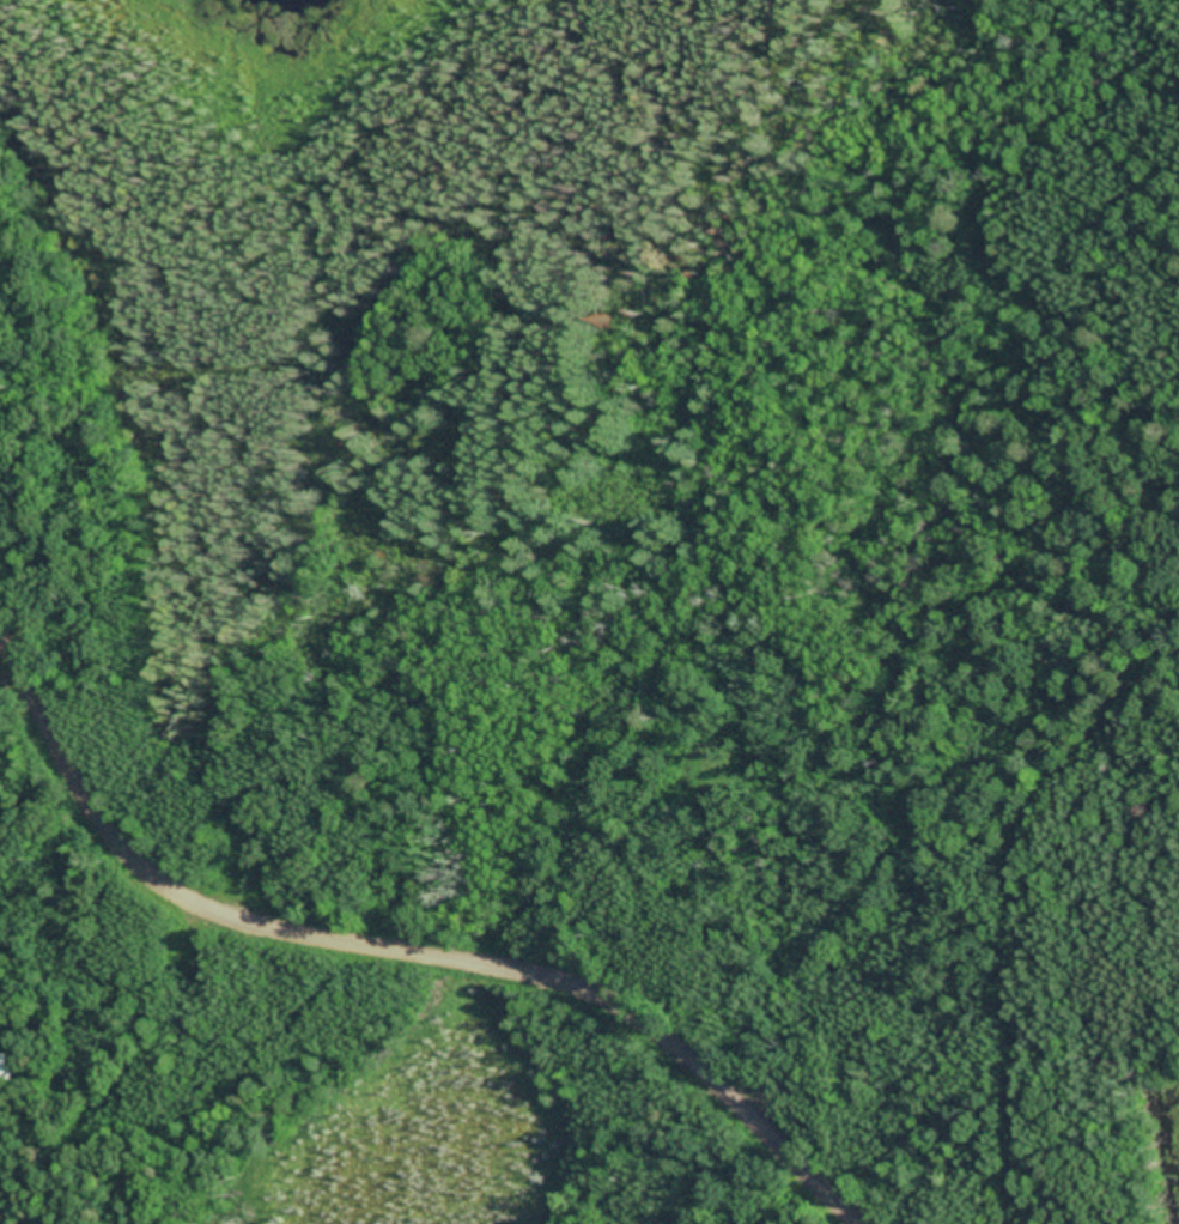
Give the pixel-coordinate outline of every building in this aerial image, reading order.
[(7,1056),(0,1059),(0,1080),(0,1081),(16,1074),(7,1056)]
